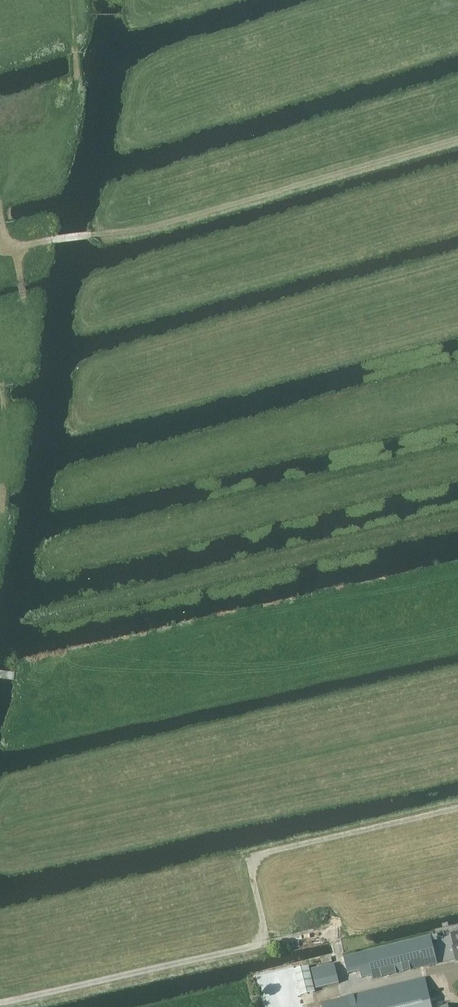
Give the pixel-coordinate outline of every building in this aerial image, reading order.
[(366,953),(344,958),(348,975),(360,972),(362,979),(372,976),(373,980),(437,964),(435,956),(430,937),(366,953)] [(316,990),(339,984),(335,964),(311,970),(316,990)] [(309,967),(294,971),(301,996),(316,992),(309,967)] [(426,978),(322,1004),(323,1006),(433,1006),(426,978)]
